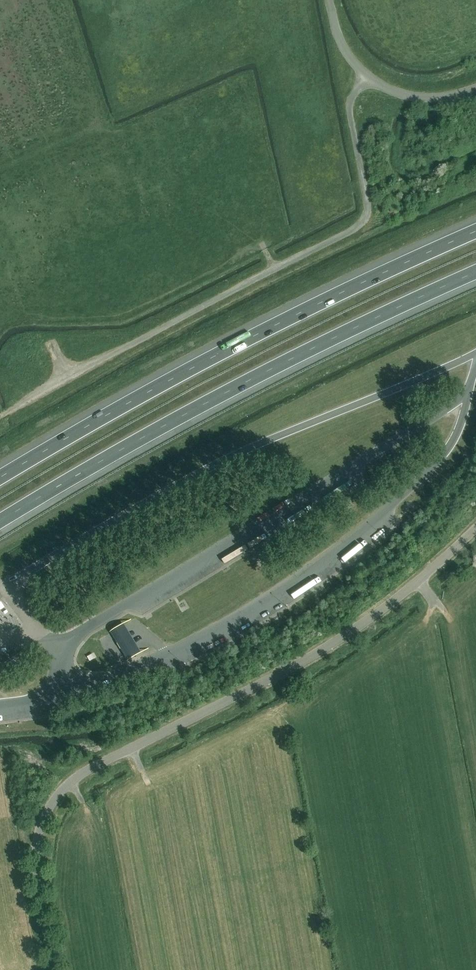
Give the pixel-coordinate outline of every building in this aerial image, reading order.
[(339,481),(331,484),(335,494),(355,486),(352,479),(340,484),(339,481)] [(184,588),(200,578),(197,573),(181,583),(184,588)] [(171,590),(147,604),(150,609),(174,595),(171,590)] [(124,624),(109,632),(117,647),(125,662),(140,653),(132,639),(124,624)] [(236,629),(212,642),(215,648),(239,634),(236,629)] [(188,655),(176,660),(174,656),(161,661),(166,671),(191,660),(188,655)]
